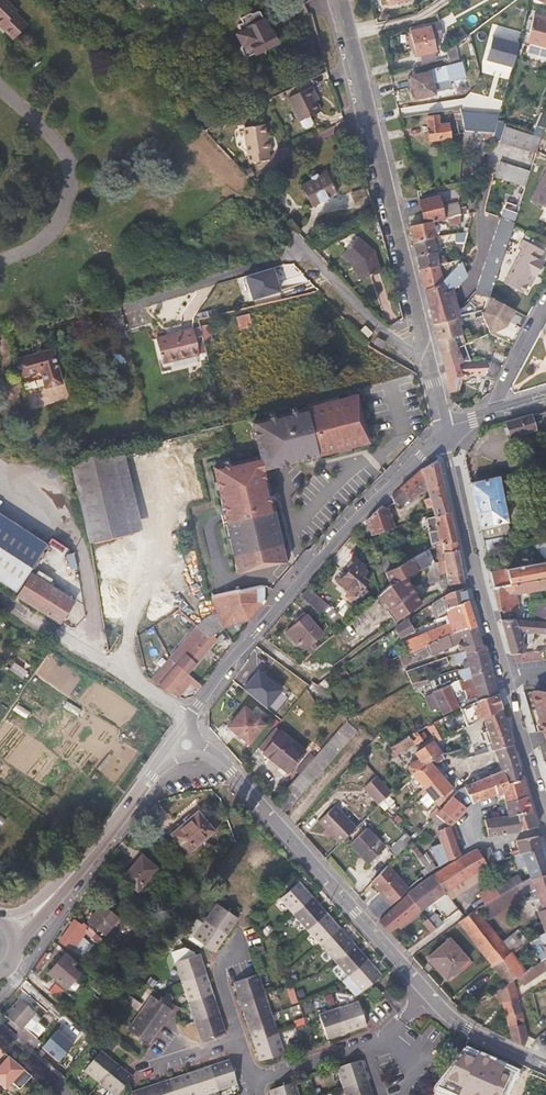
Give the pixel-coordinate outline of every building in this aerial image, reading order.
[(12,0),(0,0),(0,17),(10,28),(13,24),(20,31),(28,23),(22,16),(25,13),(12,0)] [(277,33),(275,32),(274,32),(273,31),(271,31),(268,25),(262,11),(259,10),(253,13),(251,12),(242,16),(241,19),(243,22),(239,23),(239,26),(241,31),(238,32),(237,35),(242,45),(241,45),(240,48),(243,54),(244,56),(245,57),(247,57),(255,53),(256,53),(263,50),(278,42),(277,40),(279,38),(277,33)] [(542,19),(542,17),(535,14),(526,43),(530,44),(527,56),(545,61),(545,20),(542,19)] [(444,38),(439,17),(422,22),(424,28),(409,31),(415,57),(420,56),(423,64),(440,59),(435,40),(444,38)] [(519,44),(493,37),(487,60),(513,67),(519,44)] [(460,62),(458,52),(448,55),(450,65),(460,62)] [(432,81),(448,77),(449,80),(464,76),(461,62),(460,62),(450,65),(429,70),(429,71),(410,76),(415,98),(435,94),(432,81)] [(321,112),(317,103),(314,97),(316,95),(313,87),(289,98),(300,121),(310,117),(321,112)] [(461,118),(460,113),(459,108),(452,109),(455,119),(461,118)] [(494,133),(498,121),(500,114),(460,113),(461,118),(464,132),(482,133),(494,133)] [(450,135),(449,123),(439,124),(437,115),(426,116),(429,140),(450,138),(450,135)] [(313,123),(310,117),(300,121),(303,128),(306,129),(312,127),(313,123)] [(464,132),(461,118),(455,119),(458,133),(464,132)] [(536,153),(542,135),(537,134),(536,136),(505,126),(506,123),(498,121),(494,133),(493,139),(536,153)] [(0,123),(0,153),(9,151),(0,123)] [(266,142),(265,134),(264,125),(243,128),(245,144),(248,163),(269,160),(268,152),(271,151),(269,142),(266,142)] [(463,144),(464,132),(458,133),(450,135),(450,138),(452,146),(463,144)] [(478,151),(481,141),(492,143),(493,139),(494,133),(482,133),(464,132),(463,144),(463,149),(478,151)] [(525,186),(530,170),(499,160),(494,176),(525,186)] [(336,193),(326,173),(319,176),(317,174),(311,177),(313,179),(302,185),(312,205),(336,193)] [(533,199),(545,206),(545,173),(533,199)] [(519,206),(524,190),(516,187),(510,203),(519,206)] [(443,218),(441,208),(438,196),(419,201),(424,222),(433,220),(443,218)] [(514,221),(519,206),(510,203),(506,201),(500,217),(514,221)] [(460,214),(458,205),(441,208),(443,218),(449,216),(460,214)] [(460,225),(461,214),(460,214),(449,216),(450,226),(460,225)] [(488,297),(514,221),(500,217),(473,293),(463,306),(454,308),(451,301),(456,295),(453,290),(466,276),(460,261),(441,280),(442,284),(425,288),(434,322),(455,317),(457,316),(473,312),(482,309),(485,303),(488,297)] [(380,230),(376,219),(370,221),(373,232),(380,230)] [(436,236),(433,220),(424,222),(411,225),(414,241),(433,237),(436,236)] [(462,252),(467,232),(462,232),(456,233),(455,251),(462,252)] [(436,249),(433,237),(414,241),(418,255),(436,251),(436,249)] [(380,273),(374,252),(359,238),(352,246),(343,254),(354,265),(358,279),(380,273)] [(530,285),(544,261),(540,259),(544,250),(522,238),(517,247),(522,249),(504,282),(523,292),(528,284),(530,285)] [(421,267),(439,264),(446,263),(450,262),(449,257),(438,260),(436,251),(418,255),(421,267)] [(441,280),(439,269),(447,268),(446,263),(439,264),(421,267),(425,288),(442,284),(441,280)] [(508,321),(515,309),(488,297),(485,303),(482,309),(473,312),(475,318),(486,316),(490,332),(504,326),(508,321)] [(465,343),(457,316),(455,317),(434,322),(441,353),(456,346),(465,343)] [(193,329),(199,355),(206,354),(203,343),(213,340),(209,325),(193,329)] [(159,366),(198,358),(192,330),(154,337),(159,366)] [(65,379),(55,346),(16,358),(21,374),(42,368),(48,384),(65,379)] [(462,360),(456,346),(441,353),(444,368),(458,362),(462,360)] [(496,378),(502,366),(488,360),(462,360),(458,362),(462,373),(464,374),(467,373),(469,372),(484,371),(496,378)] [(458,390),(462,373),(458,362),(444,368),(450,391),(458,390)] [(415,371),(405,365),(401,367),(402,372),(399,372),(400,375),(415,371)] [(264,470),(359,445),(367,443),(367,439),(355,389),(257,415),(224,423),(202,428),(209,453),(225,521),(229,535),(231,545),(238,572),(288,558),(264,470)] [(534,430),(529,416),(506,423),(510,437),(534,430)] [(147,514),(126,434),(117,437),(122,459),(139,517),(147,514)] [(139,517),(122,459),(117,437),(100,442),(73,450),(76,459),(89,503),(96,529),(139,517)] [(225,521),(209,453),(206,454),(213,479),(218,498),(197,504),(203,526),(207,525),(225,521)] [(449,512),(438,463),(437,461),(421,470),(391,496),(400,507),(408,500),(410,502),(427,489),(429,498),(423,500),(426,509),(432,507),(434,516),(449,512)] [(508,522),(499,476),(470,482),(480,528),(508,522)] [(386,530),(382,516),(389,509),(381,505),(372,513),(362,525),(367,537),(386,530)] [(19,590),(36,563),(48,544),(27,530),(0,512),(0,578),(19,590)] [(425,517),(431,542),(431,548),(435,546),(441,543),(455,540),(449,512),(434,516),(425,517)] [(229,535),(225,521),(207,525),(211,540),(213,540),(229,535)] [(231,545),(229,535),(213,540),(215,548),(231,545)] [(504,549),(501,537),(483,541),(483,542),(486,552),(504,549)] [(464,583),(455,540),(441,543),(435,546),(440,569),(445,568),(448,586),(464,583)] [(419,570),(435,562),(428,550),(413,559),(416,566),(419,570)] [(395,569),(391,554),(380,557),(382,565),(375,567),(377,574),(386,572),(395,569)] [(369,593),(363,588),(368,582),(363,577),(367,572),(363,568),(365,566),(355,558),(347,566),(350,569),(342,578),(341,577),(336,582),(348,593),(345,597),(350,602),(354,598),(360,603),(369,593)] [(402,574),(416,566),(413,559),(398,567),(402,574)] [(545,562),(490,572),(494,586),(545,578),(545,563),(545,562)] [(225,591),(218,563),(213,565),(220,592),(225,591)] [(230,608),(225,591),(220,592),(213,565),(206,567),(207,572),(214,597),(218,612),(230,608)] [(420,604),(412,591),(422,585),(417,575),(406,580),(402,574),(398,567),(395,569),(386,572),(392,583),(407,613),(420,604)] [(78,598),(34,571),(19,594),(63,621),(78,598)] [(270,604),(279,593),(277,577),(249,584),(225,591),(230,608),(234,622),(261,614),(270,604)] [(518,590),(545,587),(545,578),(494,586),(499,611),(519,612),(518,590)] [(343,617),(324,601),(307,587),(300,596),(321,613),(323,610),(338,622),(343,617)] [(445,609),(467,600),(465,588),(440,598),(431,604),(436,620),(446,614),(445,609)] [(477,626),(471,609),(467,600),(445,609),(446,614),(450,614),(452,621),(445,624),(444,625),(402,644),(406,652),(430,642),(446,635),(477,626)] [(231,624),(234,622),(230,608),(218,612),(214,614),(202,626),(212,636),(215,634),(216,635),(231,624)] [(323,633),(304,612),(295,620),(297,622),(286,632),(303,651),(323,633)] [(539,622),(516,618),(502,620),(510,654),(524,652),(522,644),(533,644),(533,634),(544,634),(545,634),(545,623),(539,622)] [(412,630),(406,620),(395,629),(399,636),(412,630)] [(189,672),(219,639),(216,635),(215,634),(212,636),(202,626),(172,656),(175,658),(189,672)] [(483,646),(477,626),(446,635),(430,642),(406,652),(398,656),(403,668),(452,647),(453,645),(461,640),(462,642),(457,644),(459,650),(463,649),(464,651),(483,646)] [(544,634),(545,645),(533,647),(534,652),(545,651),(545,634),(544,634)] [(490,668),(485,646),(483,646),(464,651),(453,654),(456,664),(462,662),(464,668),(468,668),(470,674),(490,668)] [(172,690),(189,672),(175,658),(172,656),(162,666),(159,663),(153,669),(156,673),(153,676),(164,684),(172,690)] [(417,675),(449,664),(447,656),(405,671),(412,684),(419,681),(417,675)] [(496,694),(490,668),(470,674),(468,668),(464,668),(456,670),(458,679),(456,681),(450,684),(431,691),(435,698),(442,715),(460,707),(458,703),(467,699),(478,696),(479,699),(496,694)] [(259,671),(245,689),(268,707),(282,690),(259,671)] [(421,687),(430,684),(428,679),(419,681),(412,684),(413,689),(421,687)] [(330,696),(325,690),(320,683),(317,685),(315,687),(328,704),(333,701),(330,696)] [(537,690),(533,690),(537,702),(534,703),(542,730),(543,730),(545,743),(545,691),(537,690)] [(501,709),(496,694),(479,699),(468,706),(461,709),(468,726),(483,718),(491,714),(501,709)] [(444,718),(442,715),(435,698),(414,708),(423,728),(429,725),(438,721),(444,718)] [(244,707),(228,727),(249,743),(265,724),(244,707)] [(485,725),(504,717),(501,709),(491,714),(483,718),(485,725)] [(437,741),(446,737),(453,733),(445,717),(444,718),(438,721),(429,725),(437,741)] [(513,744),(504,717),(485,725),(491,741),(476,745),(478,754),(494,750),(513,744)] [(284,813),(327,765),(357,731),(347,721),(275,802),(284,813)] [(304,751),(276,727),(258,748),(287,771),(304,751)] [(416,731),(408,736),(390,746),(394,751),(392,752),(395,756),(398,754),(398,753),(414,744),(422,739),(416,731)] [(412,773),(441,753),(433,741),(415,753),(419,759),(407,766),(412,773)] [(515,752),(513,744),(494,750),(496,758),(515,752)] [(452,750),(441,753),(412,773),(423,788),(441,775),(433,765),(445,758),(453,755),(452,750)] [(523,779),(515,752),(496,758),(500,771),(501,775),(505,785),(523,779)] [(505,785),(501,775),(498,776),(496,773),(492,775),(495,788),(505,785)] [(453,790),(452,788),(441,775),(423,788),(434,801),(438,806),(453,790)] [(496,795),(495,788),(492,775),(460,787),(435,815),(449,826),(456,819),(474,803),(496,795)] [(391,793),(376,776),(363,788),(378,804),(391,793)] [(527,796),(523,779),(505,785),(495,788),(496,795),(504,792),(506,801),(527,796)] [(531,810),(527,796),(506,801),(506,807),(508,815),(515,814),(531,810)] [(355,828),(334,807),(318,823),(325,831),(323,833),(328,838),(330,836),(339,844),(355,828)] [(535,827),(531,810),(515,814),(520,830),(535,827)] [(198,812),(172,834),(189,853),(215,832),(198,812)] [(520,830),(515,814),(508,815),(499,817),(492,818),(484,819),(487,836),(520,830)] [(460,855),(449,826),(435,815),(429,823),(436,831),(441,843),(435,844),(437,856),(444,855),(447,861),(460,855)] [(367,827),(350,844),(368,863),(386,847),(367,827)] [(396,857),(414,839),(406,832),(389,850),(396,857)] [(515,840),(517,848),(510,851),(512,856),(519,854),(536,848),(540,847),(536,835),(515,840)] [(420,861),(409,846),(399,856),(405,862),(403,864),(410,870),(420,861)] [(487,866),(479,851),(477,847),(433,874),(445,892),(473,874),(487,866)] [(496,862),(489,847),(479,851),(487,866),(496,862)] [(540,847),(536,848),(519,854),(512,856),(517,869),(526,866),(531,879),(545,874),(545,866),(540,847)] [(436,867),(425,853),(419,857),(430,872),(436,867)] [(142,855),(122,878),(139,892),(158,869),(142,855)] [(408,889),(387,866),(372,881),(383,893),(392,904),(408,889)] [(445,892),(433,874),(421,883),(408,894),(420,910),(445,892)] [(518,874),(495,887),(494,883),(478,892),(484,904),(491,900),(500,895),(505,892),(520,884),(522,882),(518,874)] [(531,879),(522,882),(520,884),(524,894),(529,892),(537,911),(545,932),(545,874),(531,879)] [(293,915),(313,897),(299,881),(279,898),(293,915)] [(193,898),(198,892),(192,887),(187,893),(193,898)] [(511,901),(505,892),(500,895),(491,900),(496,908),(511,901)] [(377,917),(392,904),(383,893),(368,907),(377,917)] [(390,932),(420,910),(408,894),(380,920),(390,932)] [(307,930),(327,912),(313,897),(293,915),(307,930)] [(226,935),(238,918),(217,903),(204,920),(226,935)] [(101,904),(88,920),(105,934),(118,917),(101,904)] [(510,951),(527,942),(518,931),(503,942),(477,908),(472,911),(464,916),(457,922),(492,966),(510,951)] [(321,945),(341,927),(327,912),(307,930),(321,945)] [(443,923),(435,913),(428,919),(435,929),(443,923)] [(108,944),(105,941),(76,916),(59,941),(73,951),(87,932),(92,936),(91,938),(100,946),(101,945),(105,948),(108,944)] [(215,952),(226,935),(204,920),(193,937),(215,952)] [(264,939),(274,931),(270,925),(259,934),(264,939)] [(335,961),(354,943),(341,927),(321,945),(335,961)] [(259,934),(259,931),(250,934),(254,949),(263,946),(259,934)] [(538,936),(531,940),(540,952),(544,950),(545,954),(545,932),(538,936)] [(450,939),(428,958),(446,979),(468,960),(450,939)] [(407,951),(413,946),(410,942),(404,947),(407,951)] [(349,976),(368,958),(354,943),(335,961),(349,976)] [(130,945),(125,951),(134,958),(139,953),(130,945)] [(265,953),(263,946),(254,949),(256,955),(265,953)] [(199,954),(189,957),(187,950),(178,952),(180,960),(175,962),(182,982),(206,973),(199,954)] [(525,972),(510,951),(492,966),(507,984),(513,981),(521,976),(525,972)] [(76,963),(64,953),(48,972),(66,988),(64,990),(70,996),(80,984),(74,978),(79,973),(72,967),(76,963)] [(372,982),(382,973),(368,958),(349,976),(362,991),(372,982)] [(545,968),(545,961),(544,959),(525,972),(521,976),(526,983),(545,968)] [(265,993),(258,972),(233,981),(240,1001),(265,993)] [(213,993),(206,973),(182,982),(189,1002),(213,993)] [(517,998),(513,981),(507,984),(497,991),(500,1004),(501,1003),(503,1003),(505,1002),(517,998)] [(376,986),(368,993),(375,1001),(383,994),(376,986)] [(219,1013),(213,993),(189,1002),(195,1021),(219,1013)] [(272,1013),(265,993),(240,1001),(247,1021),(272,1013)] [(173,1010),(151,994),(139,1012),(161,1027),(173,1010)] [(526,1035),(522,1017),(528,1015),(524,997),(517,998),(505,1002),(503,1003),(511,1039),(531,1049),(536,1039),(526,1035)] [(46,1029),(38,1021),(40,1018),(19,1000),(6,1016),(11,1020),(8,1024),(18,1032),(15,1035),(27,1046),(34,1037),(37,1039),(46,1029)] [(366,1025),(358,1000),(339,1007),(347,1031),(366,1025)] [(347,1031),(339,1007),(319,1014),(327,1038),(347,1031)] [(161,1027),(139,1012),(127,1029),(149,1044),(161,1027)] [(226,1032),(219,1013),(195,1021),(201,1040),(226,1032)] [(278,1032),(272,1013),(247,1021),(253,1040),(278,1032)] [(285,1052),(278,1032),(253,1040),(260,1060),(285,1052)] [(82,1044),(73,1036),(68,1041),(77,1049),(82,1044)] [(467,1047),(435,1089),(449,1094),(507,1094),(508,1094),(518,1070),(467,1047)] [(4,1054),(0,1050),(0,1081),(7,1074),(3,1070),(12,1060),(4,1054)] [(100,1084),(116,1064),(101,1051),(84,1071),(100,1084)] [(237,1084),(233,1071),(229,1060),(209,1067),(217,1091),(237,1084)] [(368,1080),(361,1061),(336,1069),(343,1089),(368,1080)] [(133,1077),(116,1064),(100,1084),(113,1094),(118,1094),(128,1083),(133,1077)] [(209,1067),(190,1073),(197,1094),(206,1094),(217,1091),(209,1067)] [(190,1073),(171,1080),(176,1094),(197,1094),(190,1073)] [(171,1080),(150,1087),(152,1094),(176,1094),(171,1080)] [(368,1080),(343,1089),(345,1094),(373,1094),(368,1080)] [(293,1082),(269,1090),(271,1094),(298,1094),(293,1082)] [(150,1087),(131,1093),(132,1094),(152,1094),(150,1087)]
